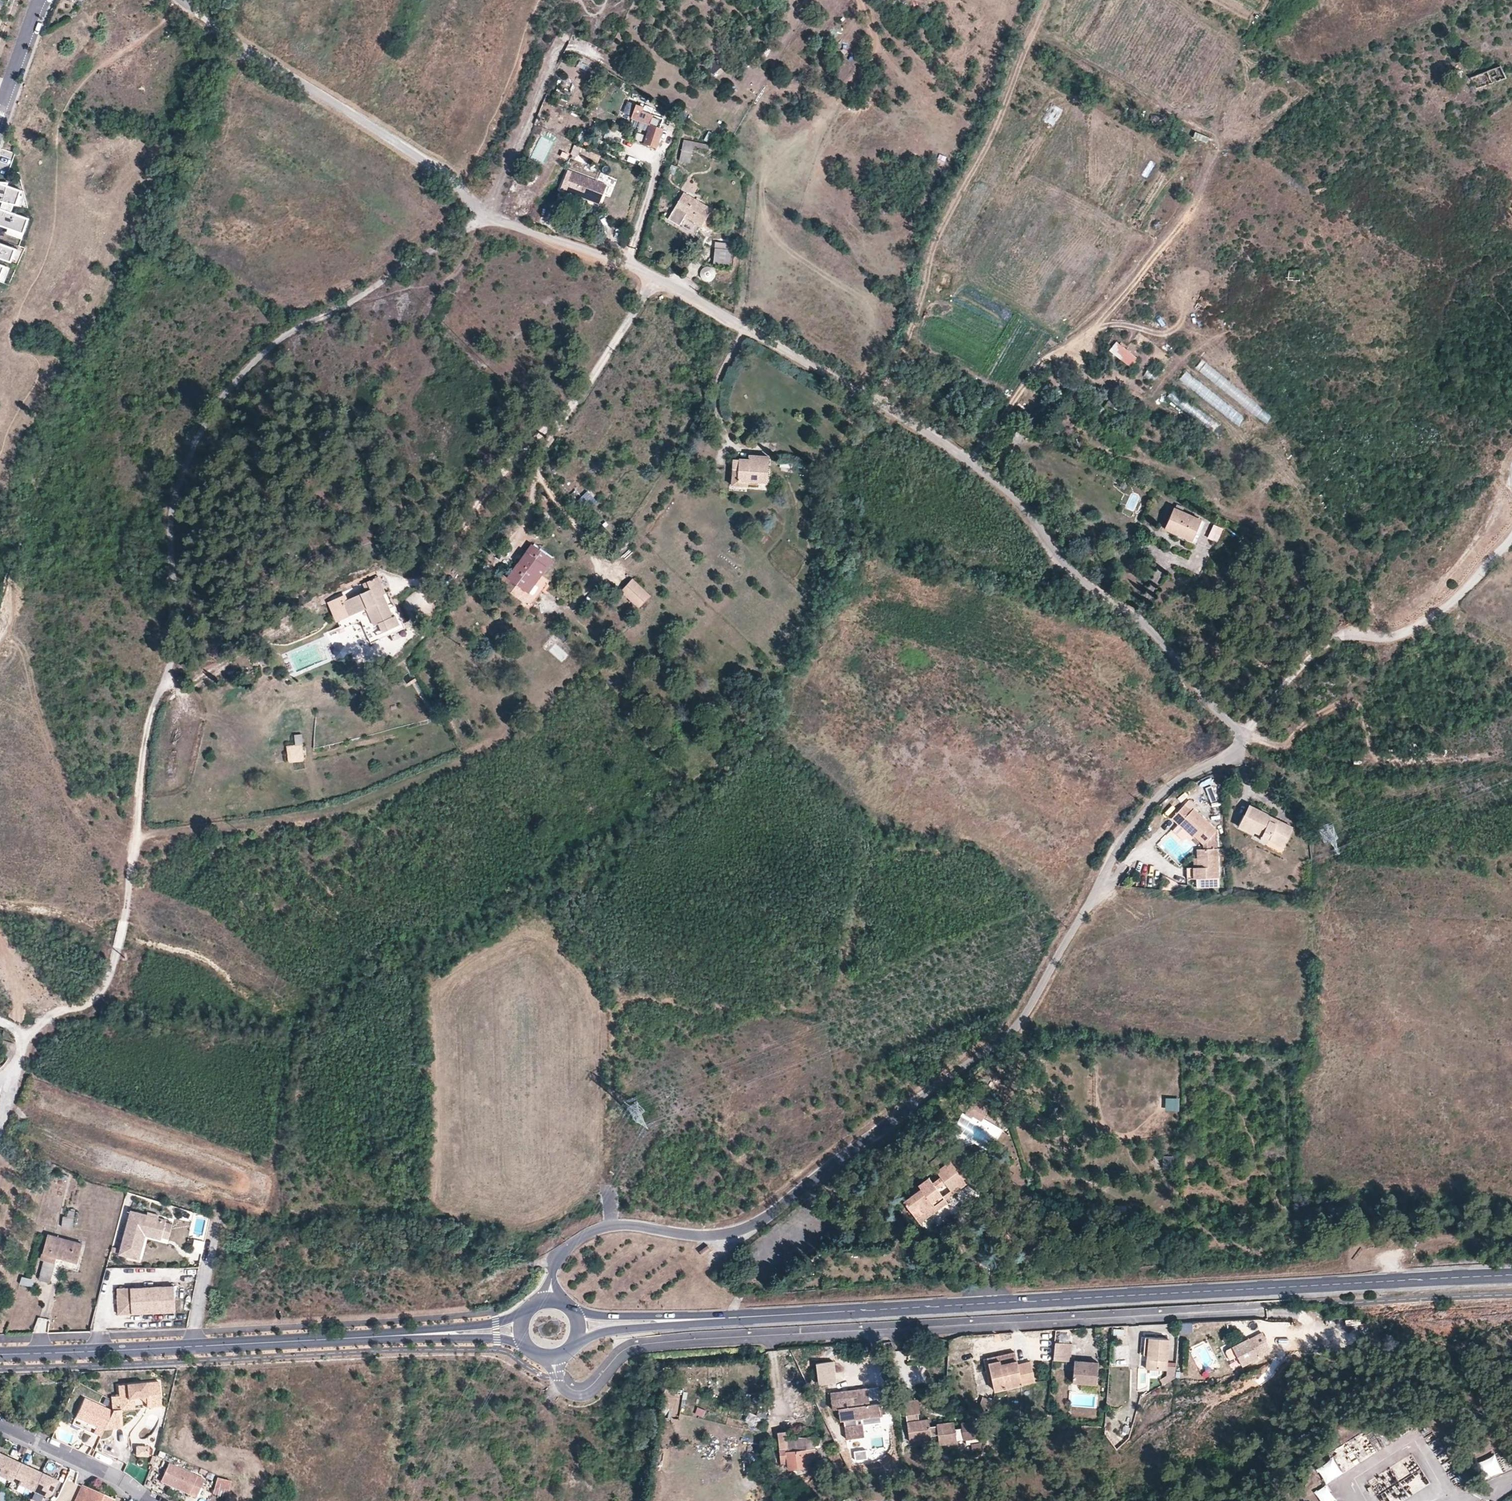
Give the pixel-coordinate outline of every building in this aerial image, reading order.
[(1473,84),(1503,77),(1501,67),(1471,74),(1473,84)] [(623,115),(630,118),(635,105),(628,103),(623,115)] [(1055,123),(1061,109),(1052,105),(1046,119),(1055,123)] [(663,118),(643,112),(639,121),(659,128),(663,118)] [(580,130),(577,143),(585,145),(588,132),(580,130)] [(712,133),(708,131),(703,140),(707,142),(712,133)] [(1,132),(0,171),(12,171),(12,151),(4,151),(4,132),(1,132)] [(690,163),(694,146),(695,141),(684,139),(679,160),(690,163)] [(715,146),(695,141),(694,146),(714,150),(715,146)] [(581,147),(574,144),(571,152),(577,155),(581,147)] [(580,155),(588,158),(591,151),(583,148),(580,155)] [(600,155),(591,151),(588,158),(597,162),(600,155)] [(607,185),(568,171),(561,189),(600,204),(607,185)] [(0,185),(0,203),(19,208),(25,192),(0,185)] [(683,192),(669,218),(680,224),(685,214),(710,229),(720,213),(683,192)] [(994,201),(984,221),(993,225),(1002,205),(994,201)] [(26,236),(32,221),(0,210),(0,227),(26,236)] [(534,218),(532,225),(546,230),(549,223),(534,218)] [(732,244),(716,242),(713,263),(730,265),(732,244)] [(0,245),(0,260),(14,265),(19,252),(0,245)] [(1138,358),(1117,342),(1109,351),(1131,367),(1138,358)] [(1270,416),(1202,360),(1196,369),(1265,423),(1270,416)] [(1154,381),(1156,371),(1145,368),(1143,378),(1154,381)] [(1244,418),(1186,371),(1179,380),(1239,427),(1244,418)] [(1173,390),(1166,398),(1213,432),(1219,424),(1173,390)] [(1023,436),(1015,432),(1010,442),(1018,445),(1023,436)] [(792,470),(792,465),(802,465),(803,453),(779,452),(779,470),(792,470)] [(734,459),(733,469),(739,469),(738,481),(749,481),(768,483),(770,456),(750,455),(750,460),(734,459)] [(749,487),(749,481),(738,481),(739,469),(733,469),(732,485),(749,487)] [(588,506),(596,499),(587,489),(579,496),(588,506)] [(1201,521),(1173,508),(1164,528),(1179,535),(1180,533),(1193,539),(1201,521)] [(1206,537),(1217,541),(1223,527),(1212,523),(1206,537)] [(553,560),(532,545),(523,558),(519,555),(514,561),(519,564),(509,578),(526,591),(537,575),(540,578),(553,560)] [(530,593),(540,578),(537,575),(526,591),(530,593)] [(330,599),(342,627),(343,629),(362,620),(367,629),(380,623),(384,633),(400,625),(397,618),(401,614),(390,591),(387,593),(379,577),(330,599)] [(651,596),(633,579),(622,591),(640,608),(651,596)] [(367,629),(373,642),(373,644),(398,633),(407,628),(401,614),(397,618),(400,625),(384,633),(380,623),(367,629)] [(347,657),(343,642),(334,645),(338,659),(347,657)] [(294,735),(296,745),(303,744),(301,734),(294,735)] [(296,745),(288,746),(289,761),(305,760),(304,751),(303,744),(296,745)] [(1211,784),(1204,786),(1209,801),(1216,799),(1211,784)] [(1171,819),(1178,826),(1180,823),(1194,837),(1203,845),(1214,834),(1216,831),(1193,809),(1191,811),(1184,805),(1171,819)] [(1281,833),(1285,825),(1251,807),(1246,818),(1243,816),(1237,828),(1253,836),(1254,833),(1261,836),(1260,838),(1260,840),(1261,842),(1263,844),(1266,844),(1267,843),(1270,838),(1284,845),(1289,836),(1281,833)] [(1192,840),(1194,837),(1180,823),(1178,826),(1192,840)] [(1292,829),(1285,825),(1281,833),(1289,836),(1292,829)] [(1214,834),(1203,845),(1203,850),(1214,849),(1214,834)] [(1281,850),(1284,845),(1270,838),(1267,843),(1281,850)] [(1217,850),(1214,849),(1203,850),(1200,850),(1200,859),(1196,860),(1197,868),(1186,868),(1187,879),(1218,879),(1217,850)] [(2,1048),(6,1050),(12,1051),(13,1052),(15,1045),(4,1042),(2,1048)] [(1179,1099),(1166,1099),(1166,1111),(1179,1111),(1179,1099)] [(987,1113),(973,1105),(965,1116),(970,1120),(973,1116),(981,1122),(987,1113)] [(1174,1157),(1163,1157),(1163,1169),(1174,1169),(1174,1157)] [(969,1177),(955,1158),(937,1172),(941,1178),(933,1183),(929,1178),(918,1187),(921,1190),(904,1203),(920,1224),(928,1218),(924,1212),(932,1206),(934,1207),(945,1200),(942,1197),(937,1190),(945,1184),(950,1191),(969,1177)] [(972,1180),(969,1177),(950,1191),(942,1197),(945,1200),(945,1201),(972,1180)] [(947,1204),(945,1201),(945,1200),(934,1207),(932,1206),(924,1212),(928,1218),(947,1204)] [(73,1228),(76,1211),(70,1210),(68,1216),(63,1215),(62,1227),(73,1228)] [(147,1215),(131,1211),(120,1254),(138,1258),(144,1234),(160,1238),(161,1236),(165,1222),(165,1220),(157,1217),(156,1222),(146,1219),(147,1215)] [(172,1224),(165,1222),(161,1236),(168,1238),(172,1224)] [(78,1263),(83,1244),(49,1234),(41,1259),(45,1261),(41,1276),(51,1279),(57,1257),(78,1263)] [(144,1234),(138,1258),(141,1259),(146,1241),(151,1239),(160,1242),(160,1238),(144,1234)] [(202,1253),(205,1242),(194,1239),(191,1251),(202,1253)] [(708,1245),(699,1252),(703,1257),(712,1250),(708,1245)] [(34,1280),(22,1277),(20,1285),(32,1288),(34,1280)] [(174,1286),(116,1288),(117,1314),(175,1312),(174,1286)] [(1192,1332),(1192,1322),(1180,1322),(1179,1332),(1192,1332)] [(1058,1332),(1059,1341),(1068,1340),(1067,1331),(1058,1332)] [(1273,1352),(1262,1332),(1225,1351),(1230,1360),(1237,1357),(1243,1367),(1273,1352)] [(1168,1341),(1149,1339),(1147,1356),(1146,1370),(1165,1371),(1168,1341)] [(1052,1361),(1070,1362),(1071,1344),(1054,1343),(1052,1361)] [(1114,1346),(1115,1367),(1129,1366),(1128,1346),(1114,1346)] [(987,1358),(988,1364),(999,1361),(1001,1365),(1016,1362),(1014,1353),(987,1358)] [(1017,1366),(1016,1362),(1001,1365),(999,1361),(988,1364),(994,1392),(1021,1386),(1022,1387),(1035,1383),(1030,1363),(1017,1366)] [(834,1383),(832,1362),(815,1364),(817,1385),(834,1383)] [(1095,1386),(1097,1364),(1074,1362),(1072,1384),(1095,1386)] [(1174,1379),(1175,1368),(1167,1367),(1166,1376),(1166,1377),(1159,1381),(1162,1386),(1174,1379)] [(159,1384),(118,1387),(119,1398),(111,1398),(112,1412),(103,1430),(122,1429),(120,1412),(134,1411),(133,1400),(160,1398),(159,1384)] [(881,1415),(879,1403),(868,1404),(866,1389),(829,1393),(831,1409),(837,1409),(838,1421),(842,1420),(845,1439),(863,1437),(861,1424),(856,1425),(855,1419),(881,1415)] [(991,1410),(994,1400),(982,1397),(979,1407),(991,1410)] [(160,1398),(133,1400),(134,1411),(161,1408),(160,1398)] [(86,1424),(91,1403),(83,1399),(74,1419),(86,1424)] [(912,1409),(911,1400),(902,1401),(904,1425),(912,1425),(912,1432),(926,1431),(933,1430),(934,1440),(952,1439),(952,1437),(951,1425),(950,1418),(933,1419),(933,1421),(926,1421),(925,1413),(917,1414),(915,1414),(915,1408),(912,1409)] [(112,1413),(91,1403),(86,1424),(95,1429),(93,1434),(100,1438),(103,1430),(112,1413)] [(753,1409),(750,1418),(750,1419),(764,1424),(767,1414),(753,1409)] [(976,1447),(974,1418),(957,1419),(958,1425),(951,1425),(952,1437),(961,1436),(962,1442),(966,1441),(967,1447),(976,1447)] [(1122,1442),(1127,1439),(1132,1425),(1121,1421),(1115,1434),(1122,1442)] [(927,1433),(926,1431),(912,1432),(912,1425),(904,1425),(904,1435),(927,1433)] [(787,1440),(786,1432),(779,1433),(780,1449),(779,1450),(780,1466),(787,1465),(788,1470),(816,1468),(814,1449),(788,1450),(787,1440)] [(815,1437),(787,1440),(788,1450),(814,1449),(816,1448),(815,1437)] [(148,1456),(148,1447),(134,1447),(134,1456),(148,1456)] [(866,1451),(854,1452),(856,1461),(868,1460),(866,1451)] [(1314,1464),(1325,1481),(1344,1469),(1333,1452),(1314,1464)] [(11,1482),(20,1464),(0,1454),(0,1477),(11,1482)] [(1495,1455),(1478,1459),(1483,1477),(1500,1472),(1495,1455)] [(195,1497),(204,1480),(169,1464),(161,1481),(195,1497)] [(49,1496),(52,1493),(57,1481),(41,1473),(33,1492),(45,1497),(49,1496)] [(227,1496),(231,1482),(218,1478),(214,1493),(227,1496)] [(81,1485),(74,1500),(114,1500),(81,1485)]
